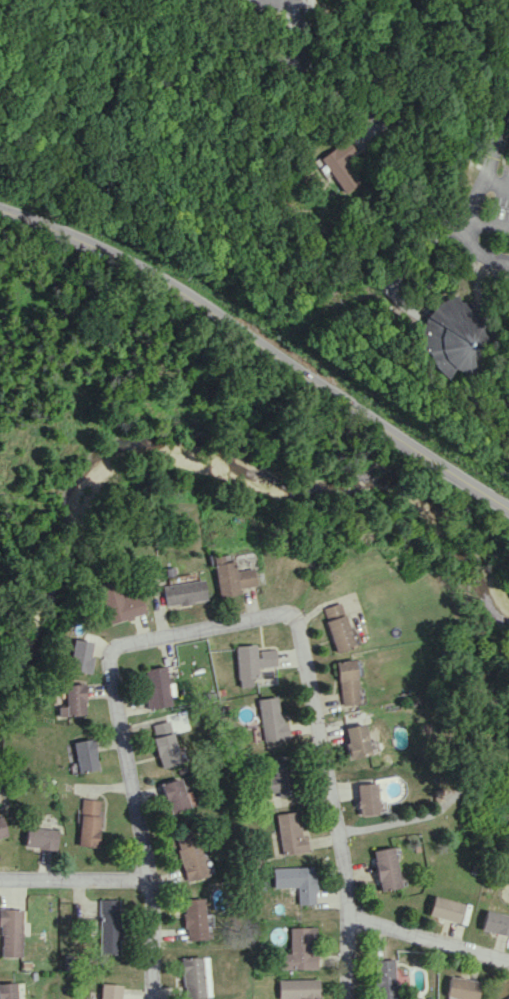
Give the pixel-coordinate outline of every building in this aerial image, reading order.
[(341,190),(355,179),(343,163),(356,153),(344,138),(317,159),(341,190)] [(478,373),(480,342),(486,342),(487,314),(480,314),(481,302),(455,301),(455,300),(420,298),(417,352),(428,353),(426,377),(444,378),(444,371),(478,373)] [(251,568),(233,570),(231,559),(223,560),(222,555),(210,556),(215,597),(237,594),(236,588),(253,585),(251,568)] [(106,624),(143,614),(135,587),(117,592),(113,579),(95,584),(106,624)] [(162,605),(204,601),(202,580),(159,584),(162,605)] [(334,652),(353,646),(338,602),(320,608),(334,652)] [(93,642),(71,638),(66,669),(87,673),(93,642)] [(274,666),(273,649),(253,650),(253,644),(233,645),(236,686),(256,685),(254,667),(274,666)] [(141,669),(147,709),(170,706),(164,666),(141,669)] [(64,685),(65,706),(57,706),(58,716),(85,715),(84,683),(64,685)] [(260,741),(286,738),(285,721),(278,721),(276,696),(256,698),(260,741)] [(181,762),(168,720),(152,724),(156,737),(152,738),(161,768),(181,762)] [(376,751),(373,741),(367,742),(363,722),(342,727),(348,757),(376,751)] [(99,769),(93,738),(73,742),(80,773),(99,769)] [(272,775),(257,778),(261,794),(275,791),(277,797),(293,794),(284,754),(269,757),(272,775)] [(189,807),(179,777),(160,783),(170,813),(189,807)] [(355,784),(356,815),(376,814),(375,783),(355,784)] [(98,847),(101,799),(82,798),(79,846),(98,847)] [(274,813),(280,854),(306,851),(304,835),(298,836),(295,811),(274,813)] [(57,830),(27,826),(24,846),(55,850),(57,830)] [(173,834),(185,881),(207,876),(195,829),(173,834)] [(377,891),(398,887),(391,846),(370,850),(377,891)] [(295,904),(314,904),(313,866),(271,867),(272,887),(295,887),(295,904)] [(426,914),(454,922),(460,903),(431,895),(426,914)] [(203,898),(182,899),(184,940),(205,939),(203,898)] [(120,899),(99,899),(101,954),(121,953),(120,899)] [(1,908),(0,930),(0,956),(22,957),(23,909),(1,908)] [(508,937),(508,932),(508,916),(484,909),(478,929),(508,937)] [(314,927),(288,927),(287,953),(275,953),(275,969),(313,970),(314,927)] [(181,957),(182,998),(209,997),(208,956),(181,957)] [(393,959),(375,959),(376,998),(394,998),(393,959)] [(478,980),(447,976),(444,996),(464,998),(475,998),(478,980)] [(276,979),(276,998),(296,998),(300,998),(315,998),(315,979),(276,979)] [(16,982),(0,983),(0,998),(17,998),(16,982)] [(121,984),(100,984),(100,998),(121,998),(121,984)]
